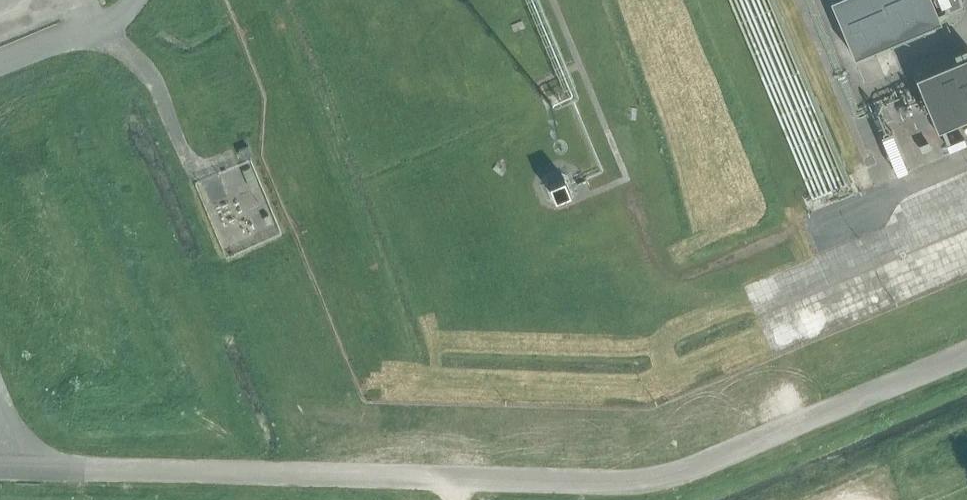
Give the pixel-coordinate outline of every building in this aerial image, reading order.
[(939,18),(937,15),(961,5),(959,0),(829,0),(851,54),(939,18)] [(939,126),(966,115),(966,53),(917,74),(939,126)]
